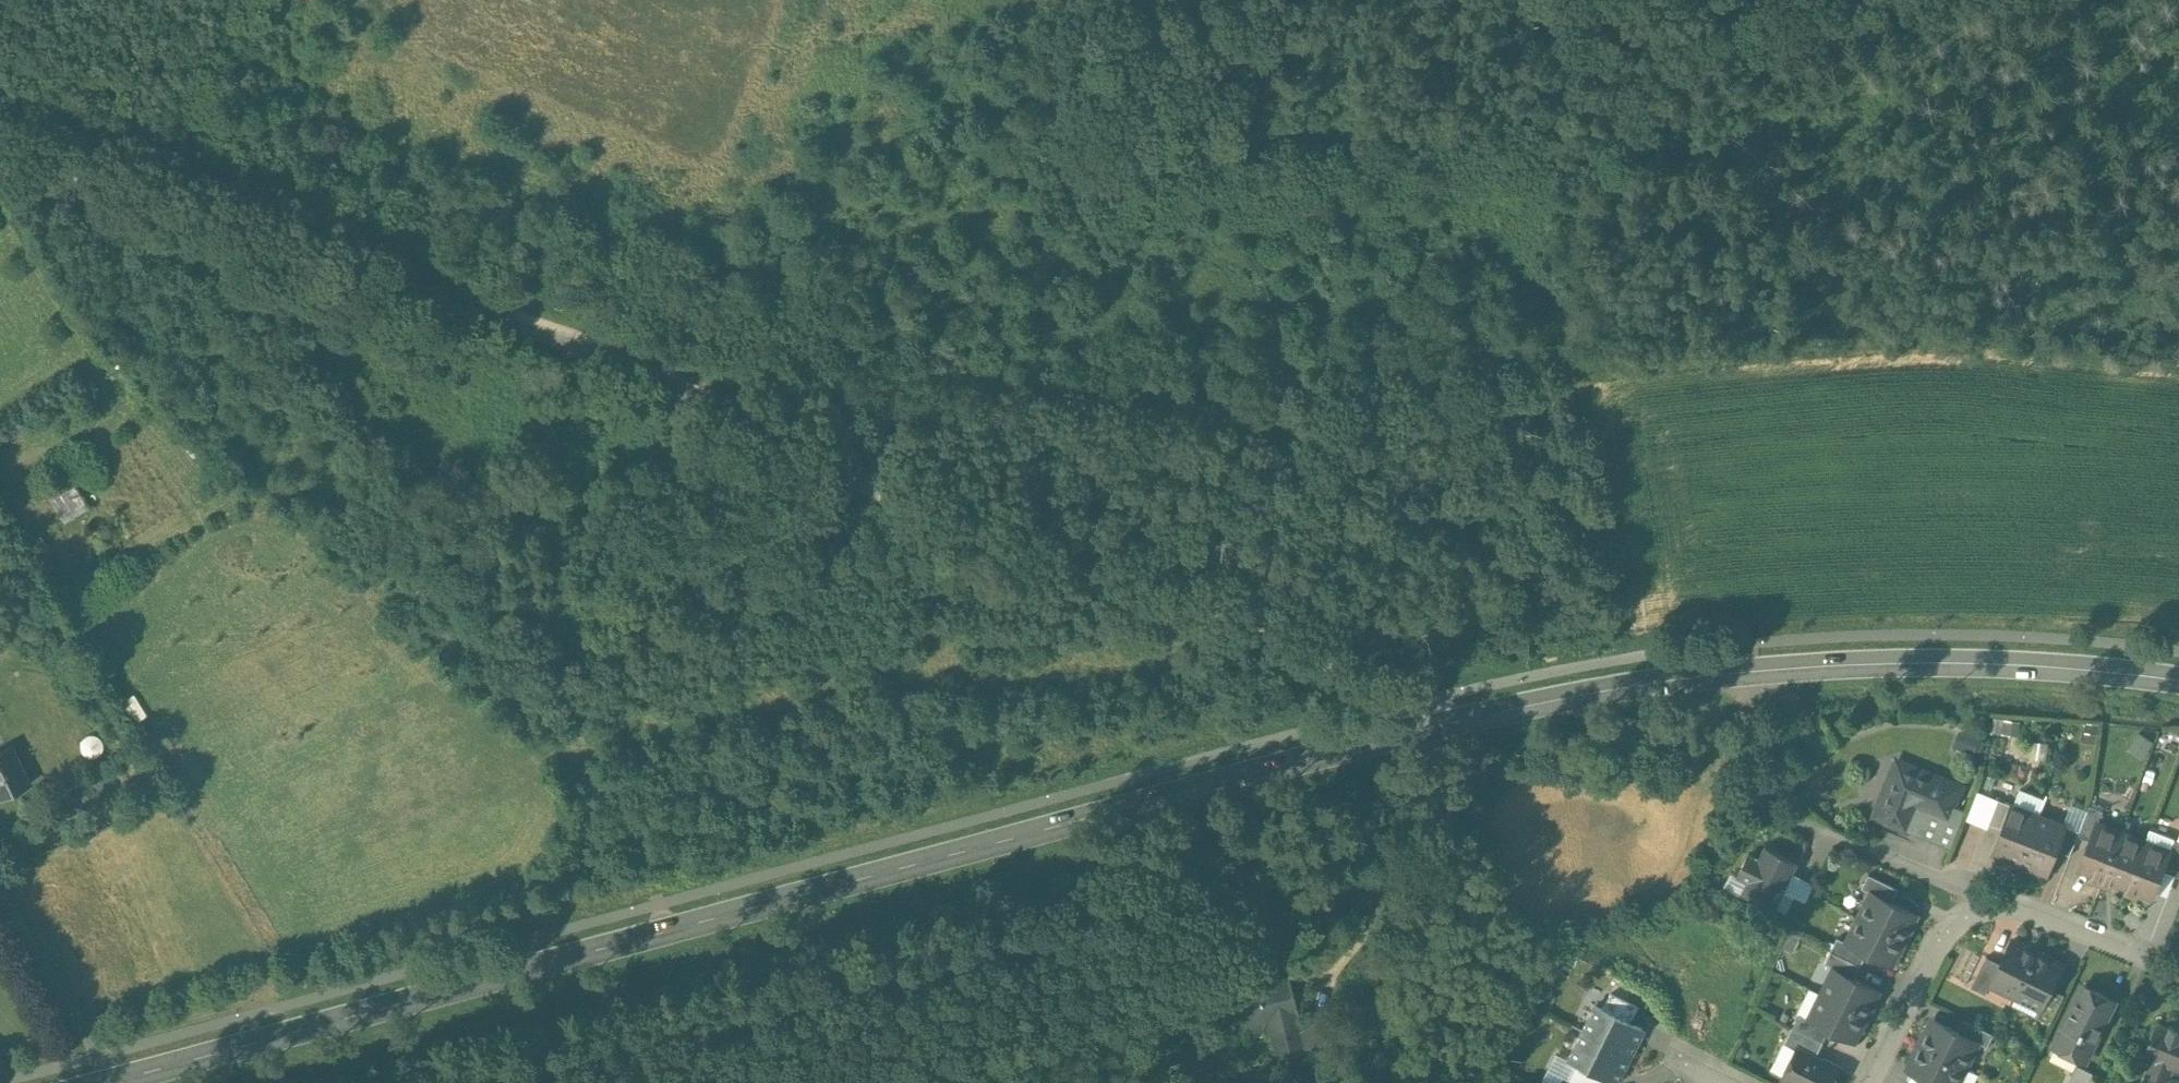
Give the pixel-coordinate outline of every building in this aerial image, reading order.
[(67,476),(44,488),(62,517),(85,505),(67,476)] [(1976,750),(1978,736),(1956,733),(1954,746),(1976,750)] [(0,747),(0,793),(29,779),(12,741),(0,747)] [(1962,788),(1897,762),(1874,818),(1906,831),(1918,836),(1927,814),(1960,827),(1966,813),(1953,808),(1962,788)] [(2011,804),(1999,800),(1989,824),(2001,829),(2011,804)] [(2039,816),(2011,804),(2001,829),(1992,852),(2020,863),(2039,816)] [(2104,811),(2090,806),(2080,832),(2078,836),(2090,841),(2097,824),(2099,824),(2104,811)] [(2068,827),(2039,816),(2020,863),(2049,874),(2058,851),(2068,827)] [(2127,820),(2122,833),(2127,835),(2132,822),(2127,820)] [(2099,824),(2097,824),(2090,841),(2080,866),(2093,872),(2091,877),(2103,882),(2122,833),(2099,824)] [(2080,832),(2068,827),(2058,851),(2070,856),(2078,836),(2080,832)] [(2174,839),(2151,830),(2145,843),(2126,891),(2138,895),(2140,890),(2153,895),(2155,891),(2163,871),(2170,852),(2169,852),(2174,839)] [(2122,833),(2103,882),(2114,886),(2116,881),(2128,885),(2126,891),(2145,843),(2127,835),(2122,833)] [(2174,839),(2169,852),(2170,852),(2163,871),(2175,876),(2176,876),(2178,869),(2178,841),(2174,839)] [(1798,863),(1765,847),(1759,859),(1749,854),(1738,876),(1748,881),(1742,894),(1775,910),(1798,863)] [(2175,876),(2163,871),(2155,891),(2167,896),(2175,876)] [(1899,889),(1869,874),(1862,888),(1873,893),(1893,902),(1899,889)] [(1893,902),(1873,893),(1860,918),(1903,939),(1916,914),(1893,902)] [(1805,902),(1794,896),(1780,924),(1792,929),(1805,902)] [(1903,939),(1860,918),(1848,943),(1867,953),(1891,965),(1903,939)] [(1848,943),(1837,938),(1831,951),(1861,966),(1867,953),(1848,943)] [(2037,953),(2012,940),(2000,964),(1991,983),(1991,984),(2016,996),(2037,953)] [(2063,965),(2037,953),(2016,996),(2041,1008),(2042,1009),(2051,989),(2063,965)] [(1986,957),(1971,987),(1986,994),(1991,984),(1991,983),(2000,964),(1986,957)] [(1878,990),(1835,969),(1823,994),(1866,1016),(1878,990)] [(1288,979),(1237,991),(1243,1015),(1261,1011),(1264,1022),(1268,1021),(1274,1043),(1276,1043),(1300,1037),(1294,1014),(1297,1014),(1288,979)] [(2115,1000),(2085,985),(2054,1048),(2084,1062),(2115,1000)] [(2065,995),(2051,989),(2042,1009),(2041,1008),(2037,1018),(2050,1025),(2065,995)] [(1638,1007),(1610,994),(1603,1009),(1630,1023),(1638,1007)] [(1866,1016),(1823,994),(1810,1019),(1810,1020),(1829,1029),(1853,1041),(1866,1016)] [(1603,1009),(1595,1006),(1582,1031),(1629,1054),(1642,1029),(1630,1023),(1603,1009)] [(1810,1019),(1799,1014),(1793,1027),(1823,1042),(1829,1029),(1810,1020),(1810,1019)] [(1958,1031),(1934,1020),(1922,1045),(1965,1067),(1977,1042),(1977,1041),(1958,1031)] [(1994,1035),(1964,1020),(1958,1031),(1977,1041),(1977,1042),(1988,1047),(1994,1035)] [(2151,1039),(2146,1037),(2139,1054),(2151,1059),(2149,1064),(2141,1082),(2168,1082),(2174,1068),(2178,1070),(2178,1030),(2171,1027),(2158,1022),(2151,1039)] [(1793,1027),(1785,1044),(1796,1049),(1797,1049),(1815,1058),(1823,1042),(1793,1027)] [(1582,1031),(1568,1060),(1576,1064),(1602,1078),(1613,1082),(1615,1082),(1629,1054),(1582,1031)] [(1300,1037),(1276,1043),(1279,1057),(1303,1051),(1300,1037)] [(1922,1045),(1909,1071),(1932,1082),(1934,1082),(1957,1082),(1965,1067),(1922,1045)] [(1797,1049),(1796,1049),(1783,1077),(1796,1082),(1832,1082),(1839,1070),(1815,1058),(1797,1049)] [(2133,1082),(2141,1082),(2149,1064),(2142,1062),(2133,1082)] [(1576,1064),(1568,1080),(1573,1082),(1600,1082),(1602,1078),(1576,1064)] [(2077,1066),(2069,1082),(2088,1082),(2093,1073),(2077,1066)]
